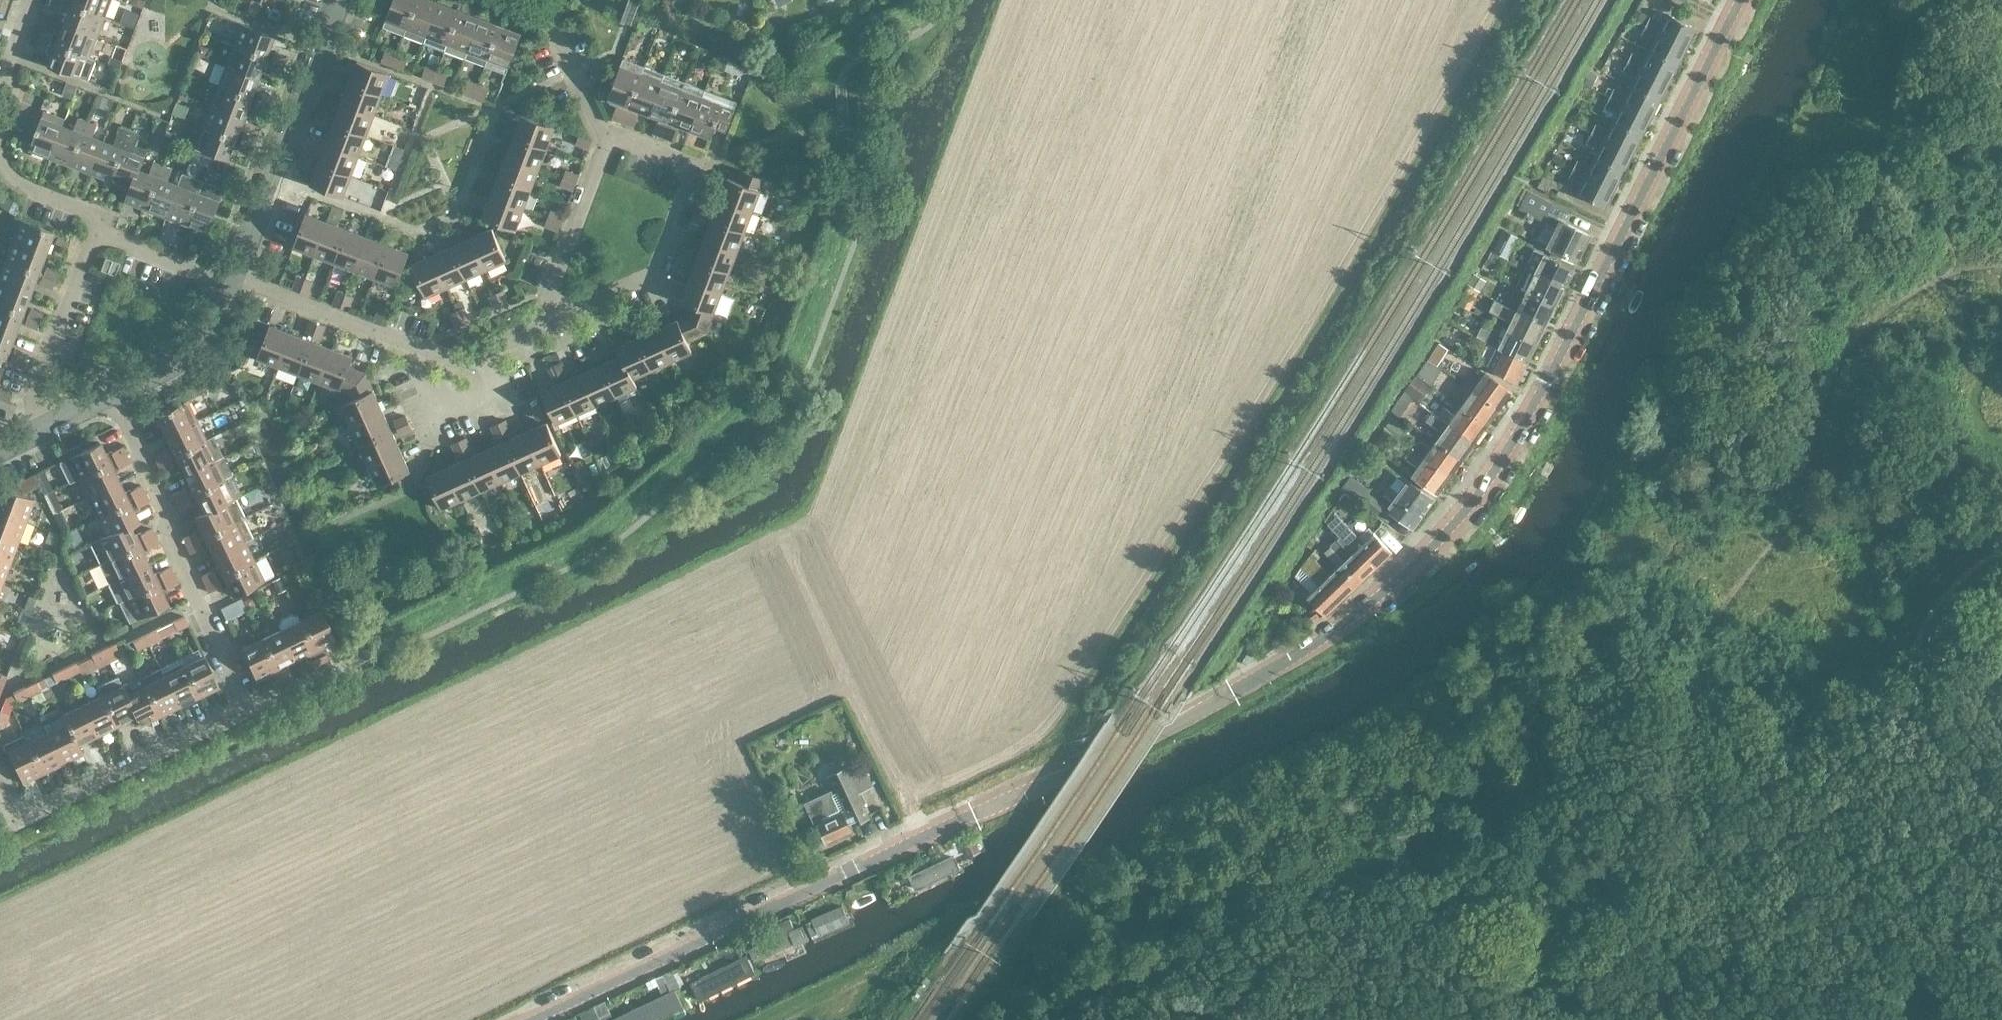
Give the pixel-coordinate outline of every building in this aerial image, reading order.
[(61,0),(54,0),(52,5),(64,10),(67,2),(61,0)] [(71,4),(104,16),(110,0),(73,0),(71,4)] [(404,34),(417,0),(393,0),(383,26),(404,34)] [(432,0),(417,0),(404,34),(424,41),(427,34),(439,3),(432,0)] [(138,19),(139,3),(127,2),(126,18),(138,19)] [(246,12),(256,16),(259,5),(251,2),(246,12)] [(427,34),(448,42),(460,11),(439,3),(427,34)] [(64,24),(96,36),(104,16),(71,4),(64,24)] [(445,49),(465,57),(480,18),(460,11),(448,42),(445,49)] [(1645,24),(1686,45),(1696,26),(1669,13),(1664,23),(1650,15),(1645,24)] [(480,18),(465,57),(485,65),(488,57),(500,26),(480,18)] [(43,29),(40,38),(88,56),(96,36),(64,24),(60,33),(53,31),(53,33),(43,29)] [(234,45),(266,57),(274,36),(242,24),(234,45)] [(1655,39),(1650,49),(1677,63),(1686,45),(1645,24),(1641,32),(1655,39)] [(500,26),(488,57),(509,65),(521,34),(500,26)] [(88,56),(40,38),(37,46),(47,49),(46,52),(52,54),(48,65),(87,80),(95,59),(88,56)] [(266,57),(234,45),(226,66),(259,78),(266,57)] [(382,62),(392,65),(397,53),(387,49),(382,62)] [(1631,52),(1627,60),(1668,81),(1677,63),(1650,49),(1645,59),(1631,52)] [(273,60),(285,65),(288,57),(276,52),(273,60)] [(397,53),(392,65),(404,70),(409,57),(397,53)] [(612,118),(623,123),(644,67),(623,59),(608,98),(620,103),(618,107),(616,106),(612,118)] [(285,65),(273,60),(270,67),(282,72),(285,65)] [(1632,85),(1659,98),(1668,81),(1627,60),(1623,68),(1637,75),(1632,85)] [(349,82),(381,95),(389,73),(357,61),(349,82)] [(422,77),(433,81),(438,68),(427,65),(422,77)] [(219,86),(251,98),(259,78),(226,66),(219,86)] [(664,74),(644,67),(623,123),(634,127),(639,114),(637,113),(638,110),(648,114),(664,74)] [(331,76),(344,80),(346,73),(334,68),(331,76)] [(438,68),(433,81),(444,85),(449,73),(438,68)] [(664,74),(648,114),(659,118),(658,122),(657,121),(652,133),(663,138),(684,82),(664,74)] [(344,80),(331,76),(329,82),(341,87),(344,80)] [(463,92),(473,96),(478,84),(468,80),(463,92)] [(349,82),(341,103),(374,115),(381,95),(349,82)] [(684,82),(663,138),(674,142),(679,129),(677,129),(679,125),(690,129),(704,90),(684,82)] [(478,84),(473,96),(485,100),(489,88),(478,84)] [(1609,96),(1649,116),(1659,98),(1632,85),(1627,95),(1613,88),(1609,96)] [(258,101),(251,98),(219,86),(211,106),(244,118),(248,107),(255,109),(255,108),(267,112),(270,105),(258,100),(258,101)] [(704,90),(690,129),(711,137),(715,128),(726,132),(737,102),(704,90)] [(258,100),(270,105),(273,97),(261,92),(258,100)] [(1614,120),(1640,134),(1649,116),(1609,96),(1601,92),(1597,99),(1605,103),(1605,104),(1618,111),(1614,120)] [(333,123),(366,135),(367,133),(377,137),(381,126),(371,122),(374,115),(341,103),(333,123)] [(204,126),(236,138),(244,118),(211,106),(204,126)] [(316,115),(329,121),(331,113),(319,108),(316,115)] [(28,150),(49,158),(62,125),(63,125),(65,118),(44,110),(41,117),(40,117),(28,150)] [(513,135),(546,148),(554,126),(521,114),(513,135)] [(329,121),(316,115),(314,122),(326,127),(329,121)] [(49,158),(69,166),(86,122),(77,118),(73,129),(63,125),(62,125),(49,158)] [(1595,123),(1591,131),(1631,152),(1640,134),(1614,120),(1609,130),(1595,123)] [(86,122),(69,166),(90,173),(102,141),(92,137),(96,126),(86,122)] [(326,143),(358,156),(366,135),(333,123),(326,143)] [(102,141),(90,173),(110,181),(130,130),(120,126),(113,145),(102,141)] [(236,138),(204,126),(196,147),(228,159),(236,138)] [(110,181),(129,189),(130,189),(138,170),(139,170),(147,149),(135,144),(140,133),(130,130),(110,181)] [(1595,156),(1622,170),(1631,152),(1591,131),(1586,140),(1599,147),(1595,156)] [(243,141),(255,145),(258,137),(246,132),(243,141)] [(513,135),(506,156),(538,168),(546,148),(513,135)] [(577,143),(590,148),(592,141),(579,136),(577,143)] [(255,145),(243,141),(240,148),(252,153),(255,145)] [(326,143),(318,164),(351,176),(358,156),(326,143)] [(301,156),(313,161),(316,154),(303,149),(301,156)] [(207,170),(221,175),(227,162),(213,156),(207,170)] [(313,161),(301,156),(298,163),(311,168),(313,161)] [(538,168),(506,156),(498,176),(531,188),(538,168)] [(1572,167),(1613,188),(1622,170),(1595,156),(1590,166),(1576,159),(1572,167)] [(125,202),(146,210),(162,167),(153,163),(149,174),(139,170),(138,170),(130,189),(129,189),(125,202)] [(351,176),(318,164),(310,185),(343,197),(351,176)] [(162,167),(146,210),(166,217),(178,185),(167,181),(171,170),(162,167)] [(1613,188),(1572,167),(1568,175),(1581,182),(1577,193),(1603,206),(1613,188)] [(564,177),(577,182),(579,175),(567,170),(564,177)] [(719,199),(752,212),(764,179),(742,170),(738,181),(727,177),(719,199)] [(166,217),(186,225),(203,182),(183,174),(178,185),(166,217)] [(490,197),(523,209),(531,188),(498,176),(490,197)] [(1543,176),(1538,187),(1556,195),(1561,184),(1543,176)] [(577,182),(564,177),(561,185),(574,190),(577,182)] [(203,182),(186,225),(207,233),(224,190),(203,182)] [(1541,221),(1536,231),(1549,238),(1546,245),(1576,260),(1589,234),(1546,213),(1551,202),(1521,187),(1513,202),(1520,205),(1518,209),(1541,221)] [(523,209),(490,197),(483,218),(515,230),(523,209)] [(712,218),(744,231),(752,212),(719,199),(712,218)] [(695,212),(707,216),(710,209),(698,204),(695,212)] [(548,218),(561,223),(564,215),(551,211),(548,218)] [(707,216),(695,212),(692,219),(704,224),(707,216)] [(293,247),(314,255),(326,222),(305,214),(293,247)] [(561,223),(548,218),(546,225),(559,230),(561,223)] [(712,218),(705,237),(738,249),(744,231),(712,218)] [(12,241),(44,253),(52,232),(20,220),(12,241)] [(326,222),(314,255),(334,262),(347,230),(326,222)] [(471,238),(486,269),(506,260),(492,228),(471,238)] [(1492,249),(1507,257),(1519,236),(1503,228),(1492,249)] [(334,262),(355,270),(367,237),(347,230),(334,262)] [(59,233),(55,243),(67,247),(70,238),(59,233)] [(367,237),(355,270),(375,278),(388,245),(367,237)] [(705,237),(696,260),(729,272),(738,249),(705,237)] [(471,238),(451,247),(466,278),(486,269),(471,238)] [(12,241),(4,261),(36,274),(44,253),(12,241)] [(388,245),(375,278),(396,286),(409,253),(388,245)] [(679,254),(690,258),(694,250),(682,245),(679,254)] [(451,247),(432,256),(446,287),(466,278),(451,247)] [(1525,267),(1564,286),(1573,267),(1534,247),(1525,267)] [(690,258),(679,254),(676,260),(687,264),(690,258)] [(446,287),(432,256),(411,265),(426,297),(446,287)] [(105,258),(100,270),(113,275),(118,263),(105,258)] [(729,272),(696,260),(688,282),(720,295),(729,272)] [(4,261),(0,271),(0,282),(29,294),(36,274),(4,261)] [(43,276),(54,281),(58,272),(46,267),(43,276)] [(1525,267),(1515,285),(1555,305),(1564,286),(1525,267)] [(1486,280),(1474,273),(1467,284),(1480,291),(1486,280)] [(294,289),(301,291),(306,278),(299,275),(294,289)] [(54,281),(43,276),(40,284),(52,288),(54,281)] [(306,278),(301,291),(308,294),(313,281),(306,278)] [(0,282),(0,306),(21,314),(29,294),(0,282)] [(687,315),(706,332),(720,295),(688,282),(681,301),(691,305),(687,315)] [(1459,303),(1470,308),(1479,291),(1468,285),(1459,303)] [(1506,304),(1546,323),(1555,305),(1515,285),(1506,304)] [(497,293),(502,306),(510,302),(504,290),(497,293)] [(334,304),(341,307),(346,293),(339,291),(334,304)] [(346,293),(341,307),(349,310),(354,296),(346,293)] [(502,306),(497,293),(490,296),(495,309),(502,306)] [(1506,327),(1536,342),(1546,323),(1506,304),(1495,299),(1490,308),(1511,318),(1506,327)] [(13,334),(21,314),(0,306),(0,329),(13,334)] [(375,320),(383,323),(387,310),(380,307),(375,320)] [(27,316),(39,321),(43,312),(31,308),(27,316)] [(458,311),(463,323),(471,320),(465,308),(458,311)] [(463,323),(458,311),(451,314),(456,326),(463,323)] [(706,332),(687,315),(657,329),(672,360),(691,351),(688,343),(706,332)] [(39,321),(27,316),(25,324),(37,328),(39,321)] [(629,320),(634,332),(642,329),(636,317),(629,320)] [(306,332),(314,335),(318,323),(311,320),(306,332)] [(634,332),(629,320),(623,323),(628,335),(634,332)] [(318,323),(314,335),(321,338),(326,326),(318,323)] [(246,354),(270,363),(282,330),(270,325),(266,336),(254,331),(246,354)] [(1476,336),(1488,341),(1527,361),(1536,342),(1506,327),(1502,336),(1493,331),(1482,326),(1476,336)] [(6,354),(13,334),(0,329),(0,352),(6,354)] [(657,329),(637,338),(652,369),(672,360),(657,329)] [(282,330),(270,363),(294,372),(306,339),(282,330)] [(617,347),(635,386),(636,386),(633,378),(652,369),(637,338),(617,347)] [(306,339),(294,372),(317,380),(330,348),(306,339)] [(1488,341),(1487,342),(1478,361),(1518,380),(1527,361),(1488,341)] [(1429,356),(1439,363),(1448,348),(1439,342),(1429,356)] [(594,347),(599,359),(606,355),(601,343),(594,347)] [(599,359),(594,347),(588,349),(592,362),(599,359)] [(620,356),(601,364),(616,395),(635,386),(617,347),(616,347),(620,356)] [(12,357),(24,361),(27,352),(15,348),(12,357)] [(330,348),(317,380),(348,392),(366,373),(349,367),(353,357),(330,348)] [(1417,374),(1432,385),(1442,368),(1437,365),(1439,363),(1429,356),(1417,374)] [(24,361),(12,357),(9,364),(21,369),(24,361)] [(554,364),(559,377),(566,373),(561,361),(554,364)] [(559,377),(554,364),(548,367),(553,379),(559,377)] [(616,395),(601,364),(582,373),(596,404),(616,395)] [(1463,381),(1499,407),(1512,389),(1486,371),(1479,379),(1470,372),(1463,381)] [(383,412),(366,373),(348,392),(352,399),(342,405),(352,426),(383,412)] [(562,382),(576,413),(596,404),(582,373),(562,382)] [(1404,391),(1413,397),(1434,413),(1439,407),(1418,391),(1425,381),(1431,385),(1432,385),(1417,374),(1417,375),(1416,374),(1404,391)] [(1460,406),(1486,424),(1499,407),(1463,381),(1457,390),(1467,397),(1460,406)] [(576,413),(562,382),(541,391),(555,423),(576,413)] [(155,415),(165,435),(196,420),(187,400),(198,394),(195,387),(168,400),(171,407),(155,415)] [(8,402),(12,393),(0,389),(0,399),(8,402)] [(1413,397),(1404,391),(1391,410),(1400,416),(1413,397)] [(545,417),(539,405),(532,408),(537,420),(545,417)] [(1446,406),(1439,415),(1474,441),(1486,424),(1460,406),(1455,413),(1446,406)] [(352,426),(362,448),(393,434),(383,412),(352,426)] [(1442,431),(1436,439),(1462,458),(1474,441),(1439,415),(1438,416),(1432,412),(1426,419),(1442,431)] [(395,421),(398,428),(410,422),(407,415),(395,421)] [(165,435),(174,454),(205,438),(196,420),(165,435)] [(499,423),(504,435),(511,432),(506,420),(499,423)] [(410,422),(398,428),(401,435),(413,429),(410,422)] [(526,431),(541,463),(561,454),(547,422),(526,431)] [(504,435),(499,423),(492,426),(497,438),(504,435)] [(526,431),(506,440),(521,472),(541,463),(526,431)] [(393,434),(362,448),(371,470),(403,456),(393,434)] [(212,435),(205,438),(174,454),(184,474),(222,456),(212,435)] [(459,441),(464,453),(470,450),(465,438),(459,441)] [(1414,449),(1450,475),(1462,458),(1436,439),(1430,447),(1421,440),(1414,449)] [(506,440),(487,449),(501,481),(521,472),(506,440)] [(464,453),(459,441),(452,443),(458,456),(464,453)] [(68,458),(77,478),(109,463),(99,443),(68,458)] [(111,452),(115,460),(127,454),(123,446),(111,452)] [(467,458),(481,490),(501,481),(487,449),(467,458)] [(1450,475),(1414,449),(1408,457),(1418,464),(1411,474),(1437,492),(1450,475)] [(154,455),(158,463),(168,458),(165,450),(154,455)] [(127,454),(115,460),(119,467),(131,462),(127,454)] [(232,475),(222,456),(184,474),(189,485),(183,488),(184,489),(187,496),(232,475)] [(403,456),(371,470),(378,485),(390,479),(393,487),(408,480),(405,473),(410,471),(403,456)] [(168,458),(158,463),(162,471),(172,466),(168,458)] [(447,467),(461,499),(481,490),(467,458),(447,467)] [(77,478),(87,497),(118,482),(109,463),(77,478)] [(461,499),(447,467),(427,476),(429,481),(422,485),(428,499),(436,496),(441,508),(461,499)] [(45,477),(39,468),(22,479),(28,488),(45,477)] [(1384,506),(1412,526),(1433,497),(1398,472),(1383,493),(1390,498),(1384,506)] [(198,503),(202,512),(234,497),(241,493),(232,475),(187,496),(191,504),(192,506),(198,503)] [(1345,492),(1358,501),(1376,515),(1384,504),(1368,492),(1370,490),(1350,475),(1341,488),(1345,492)] [(87,497),(97,517),(145,493),(142,485),(130,491),(130,490),(124,493),(118,482),(87,497)] [(25,521),(33,500),(1,488),(0,490),(0,512),(25,521)] [(172,494),(176,502),(187,496),(184,489),(172,494)] [(1358,501),(1345,492),(1340,501),(1349,510),(1358,501)] [(145,493),(97,517),(105,535),(137,520),(132,511),(138,508),(138,507),(149,501),(145,493)] [(187,496),(176,502),(180,510),(191,504),(187,496)] [(183,537),(187,545),(242,518),(241,512),(238,505),(233,500),(235,500),(234,497),(202,512),(193,517),(199,528),(193,531),(194,532),(183,537)] [(18,542),(25,521),(0,512),(0,535),(18,542)] [(1336,539),(1370,573),(1393,551),(1374,532),(1363,542),(1336,515),(1327,523),(1339,536),(1336,539)] [(208,546),(213,556),(251,538),(242,518),(187,545),(191,553),(202,548),(202,549),(208,546)] [(107,560),(156,536),(152,528),(141,534),(140,533),(134,536),(129,526),(138,522),(137,520),(105,535),(90,543),(99,563),(107,559),(107,560)] [(10,562),(18,542),(0,535),(0,558),(10,562)] [(107,560),(117,579),(148,564),(142,554),(149,551),(148,550),(160,544),(156,536),(107,560)] [(251,538),(213,556),(218,567),(212,570),(213,571),(202,576),(206,584),(254,561),(244,541),(251,538)] [(1330,573),(1350,593),(1370,573),(1336,539),(1330,545),(1344,559),(1330,573)] [(1350,593),(1330,573),(1317,559),(1319,556),(1314,550),(1301,566),(1302,568),(1295,575),(1311,592),(1306,596),(1326,616),(1350,593)] [(0,558),(0,581),(2,582),(10,562),(0,558)] [(254,561),(206,584),(210,591),(220,586),(221,588),(227,585),(232,596),(264,581),(263,580),(273,575),(272,572),(262,577),(254,561)] [(119,602),(119,603),(175,575),(171,567),(159,573),(158,572),(153,575),(148,564),(117,579),(126,598),(119,602)] [(175,575),(119,603),(129,623),(167,604),(161,592),(167,590),(166,589),(178,583),(175,575)] [(224,604),(226,613),(244,609),(243,600),(224,604)] [(300,620),(324,669),(332,665),(326,653),(327,651),(325,647),(336,642),(320,610),(300,620)] [(280,630),(296,661),(306,656),(308,660),(310,661),(316,672),(324,669),(300,620),(297,614),(295,615),(291,613),(280,618),(279,622),(277,623),(280,630)] [(188,625),(184,616),(173,621),(177,630),(188,625)] [(145,635),(149,644),(160,638),(156,629),(145,635)] [(261,639),(284,688),(293,684),(287,671),(289,670),(286,666),(296,661),(280,630),(261,639)] [(149,644),(145,635),(133,641),(137,649),(149,644)] [(284,688),(261,639),(240,649),(256,681),(266,675),(268,680),(271,679),(277,691),(284,688)] [(103,649),(109,662),(121,656),(115,643),(103,649)] [(109,662),(103,649),(83,658),(89,671),(109,662)] [(184,665),(199,697),(219,687),(203,656),(184,665)] [(161,669),(179,706),(199,697),(184,665),(181,659),(161,669)] [(63,668),(67,677),(80,671),(76,662),(63,668)] [(67,677),(63,668),(52,673),(57,682),(67,677)] [(141,678),(159,716),(179,706),(161,669),(141,678)] [(24,687),(29,696),(30,695),(32,699),(34,699),(39,711),(41,710),(43,708),(48,705),(45,700),(43,697),(51,694),(44,677),(24,687)] [(101,696),(116,726),(134,717),(121,686),(117,677),(97,687),(101,696)] [(121,686),(134,717),(139,726),(159,716),(141,678),(141,677),(121,686)] [(13,692),(17,701),(27,696),(23,688),(13,692)] [(82,706),(97,736),(116,726),(101,696),(82,706)] [(82,706),(64,715),(78,745),(97,736),(82,706)] [(4,726),(8,715),(0,712),(0,725),(4,726)] [(47,733),(62,764),(83,754),(78,745),(64,715),(43,725),(47,733)] [(47,733),(27,742),(42,773),(62,764),(47,733)] [(42,773),(27,742),(23,734),(3,744),(2,748),(7,751),(7,752),(22,783),(42,773)] [(806,803),(815,822),(822,818),(823,821),(818,824),(826,841),(851,830),(848,823),(852,821),(853,823),(868,815),(859,795),(851,777),(847,768),(831,776),(838,791),(833,794),(831,791),(806,803)] [(874,788),(865,770),(851,777),(859,795),(874,788)] [(958,844),(908,868),(919,890),(969,866),(958,844)] [(846,901),(804,921),(815,943),(856,923),(846,901)] [(815,943),(804,921),(745,948),(756,971),(815,943)] [(758,976),(745,948),(685,977),(698,1004),(758,976)] [(673,983),(599,1018),(600,1019),(672,1019),(688,1013),(673,983)]
